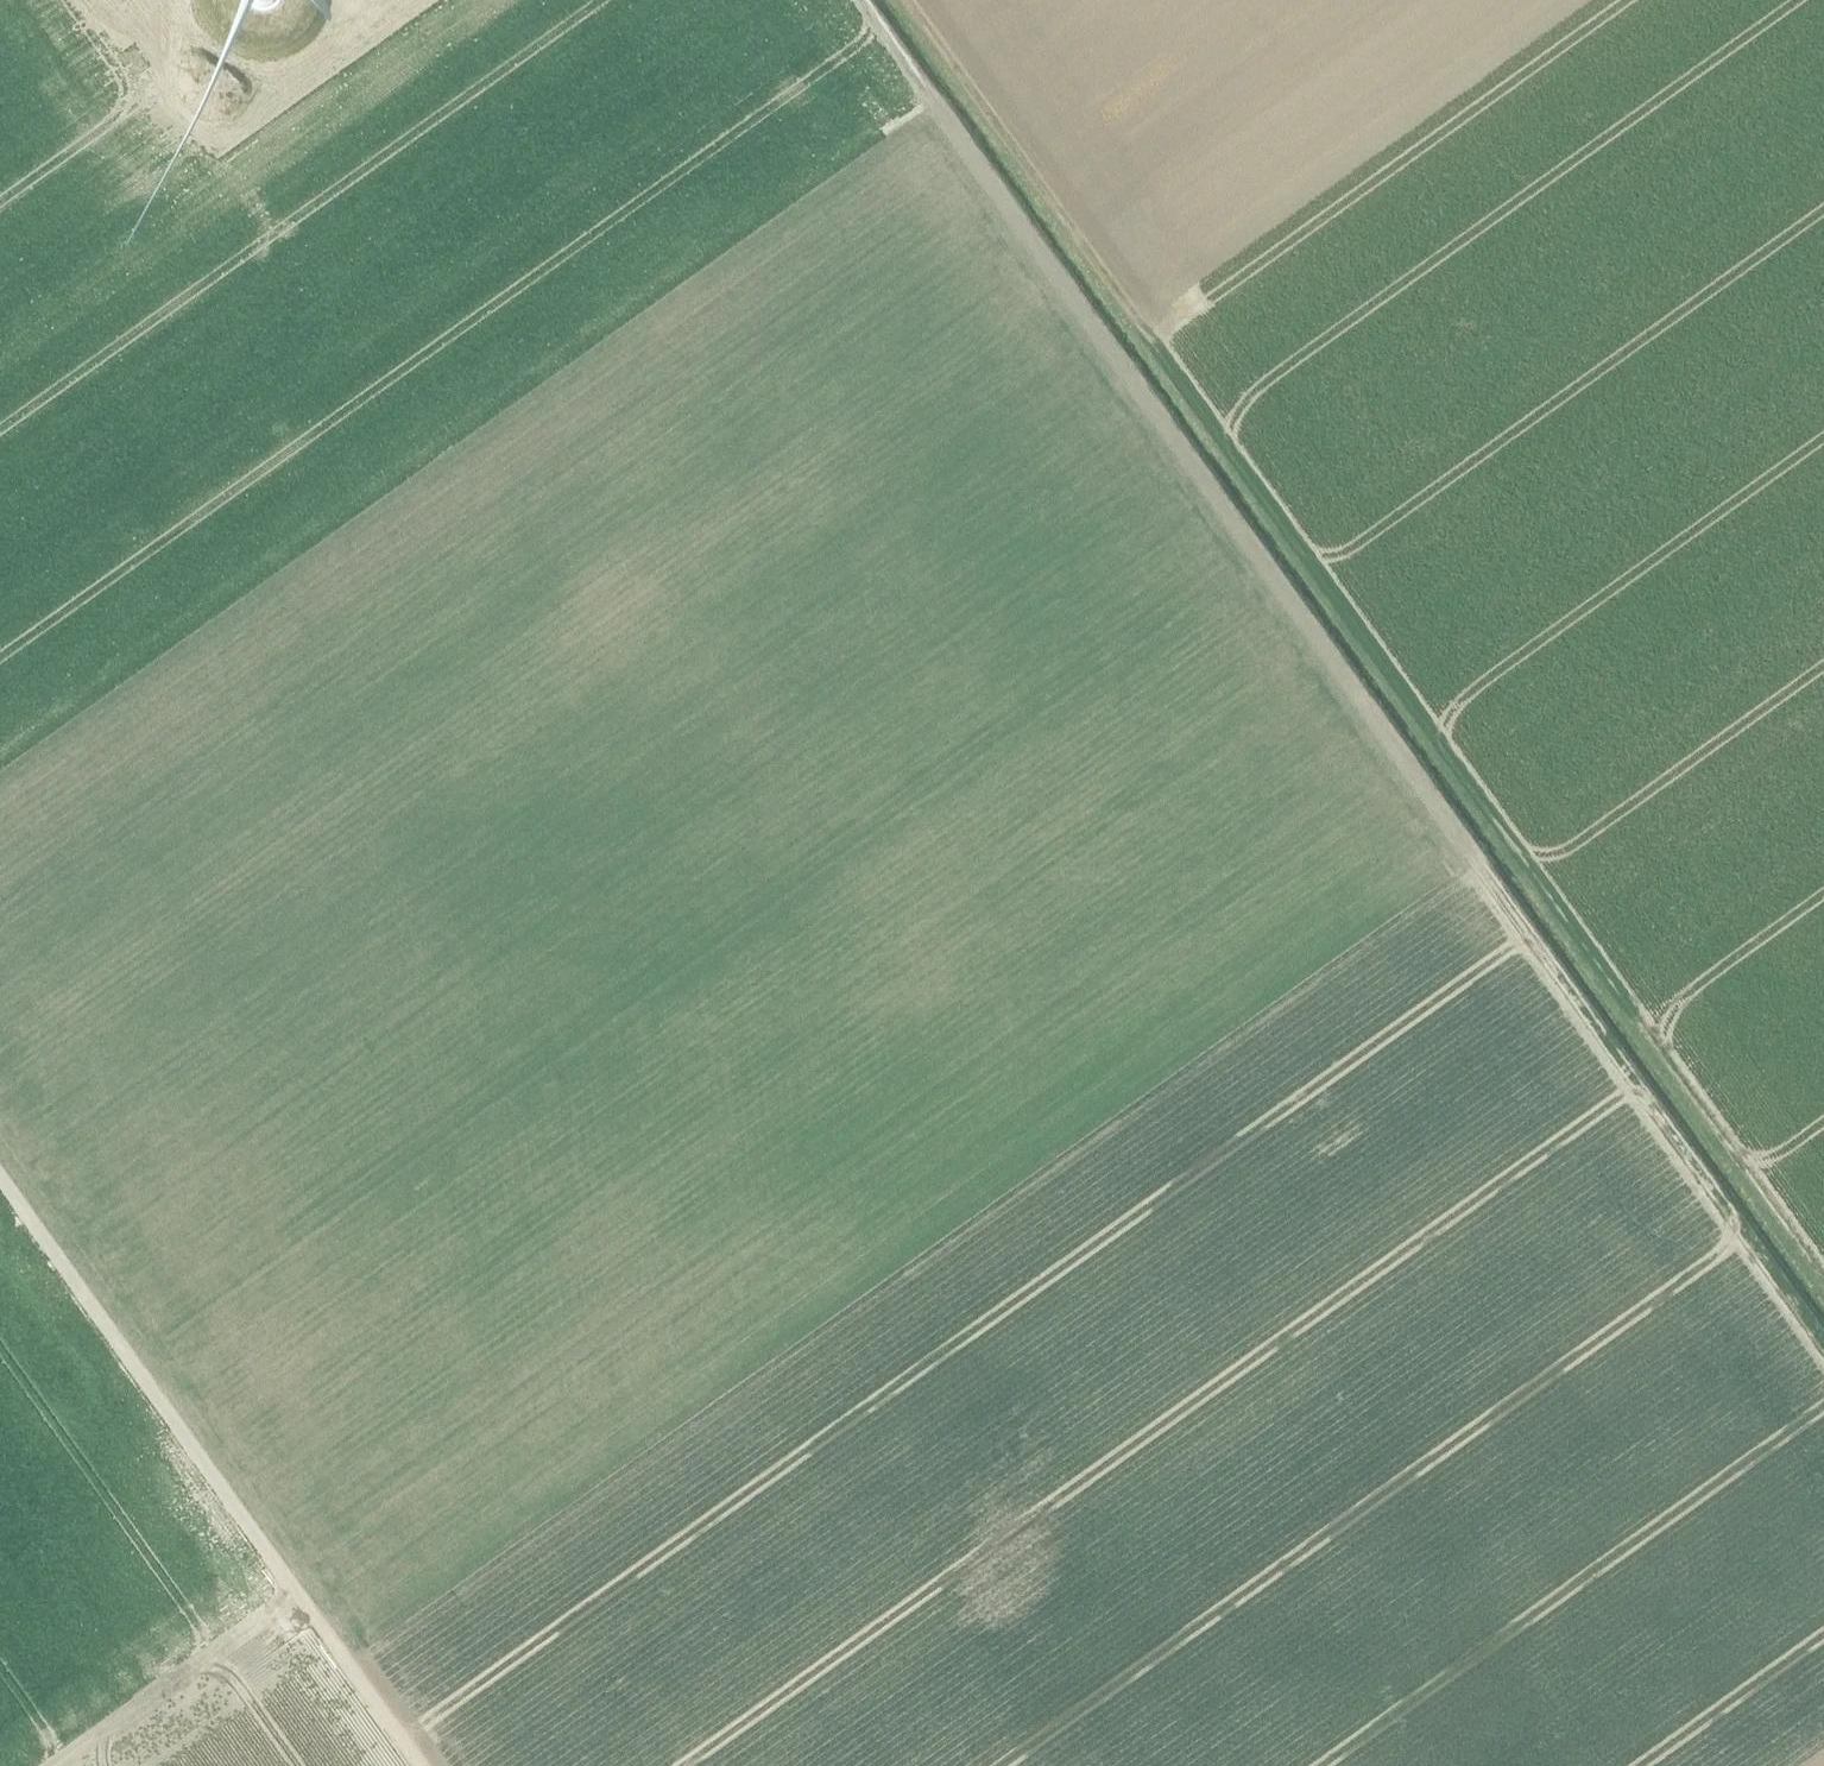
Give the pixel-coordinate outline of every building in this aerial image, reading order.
[(242,2),(243,4),(245,7),(247,9),(249,11),(251,13),(254,14),(256,15),(259,16),(262,16),(265,16),(268,16),(271,15),(274,14),(277,13),(279,11),(281,9),(283,7),(285,4),(286,2),(286,0),(241,0),(242,2)]
